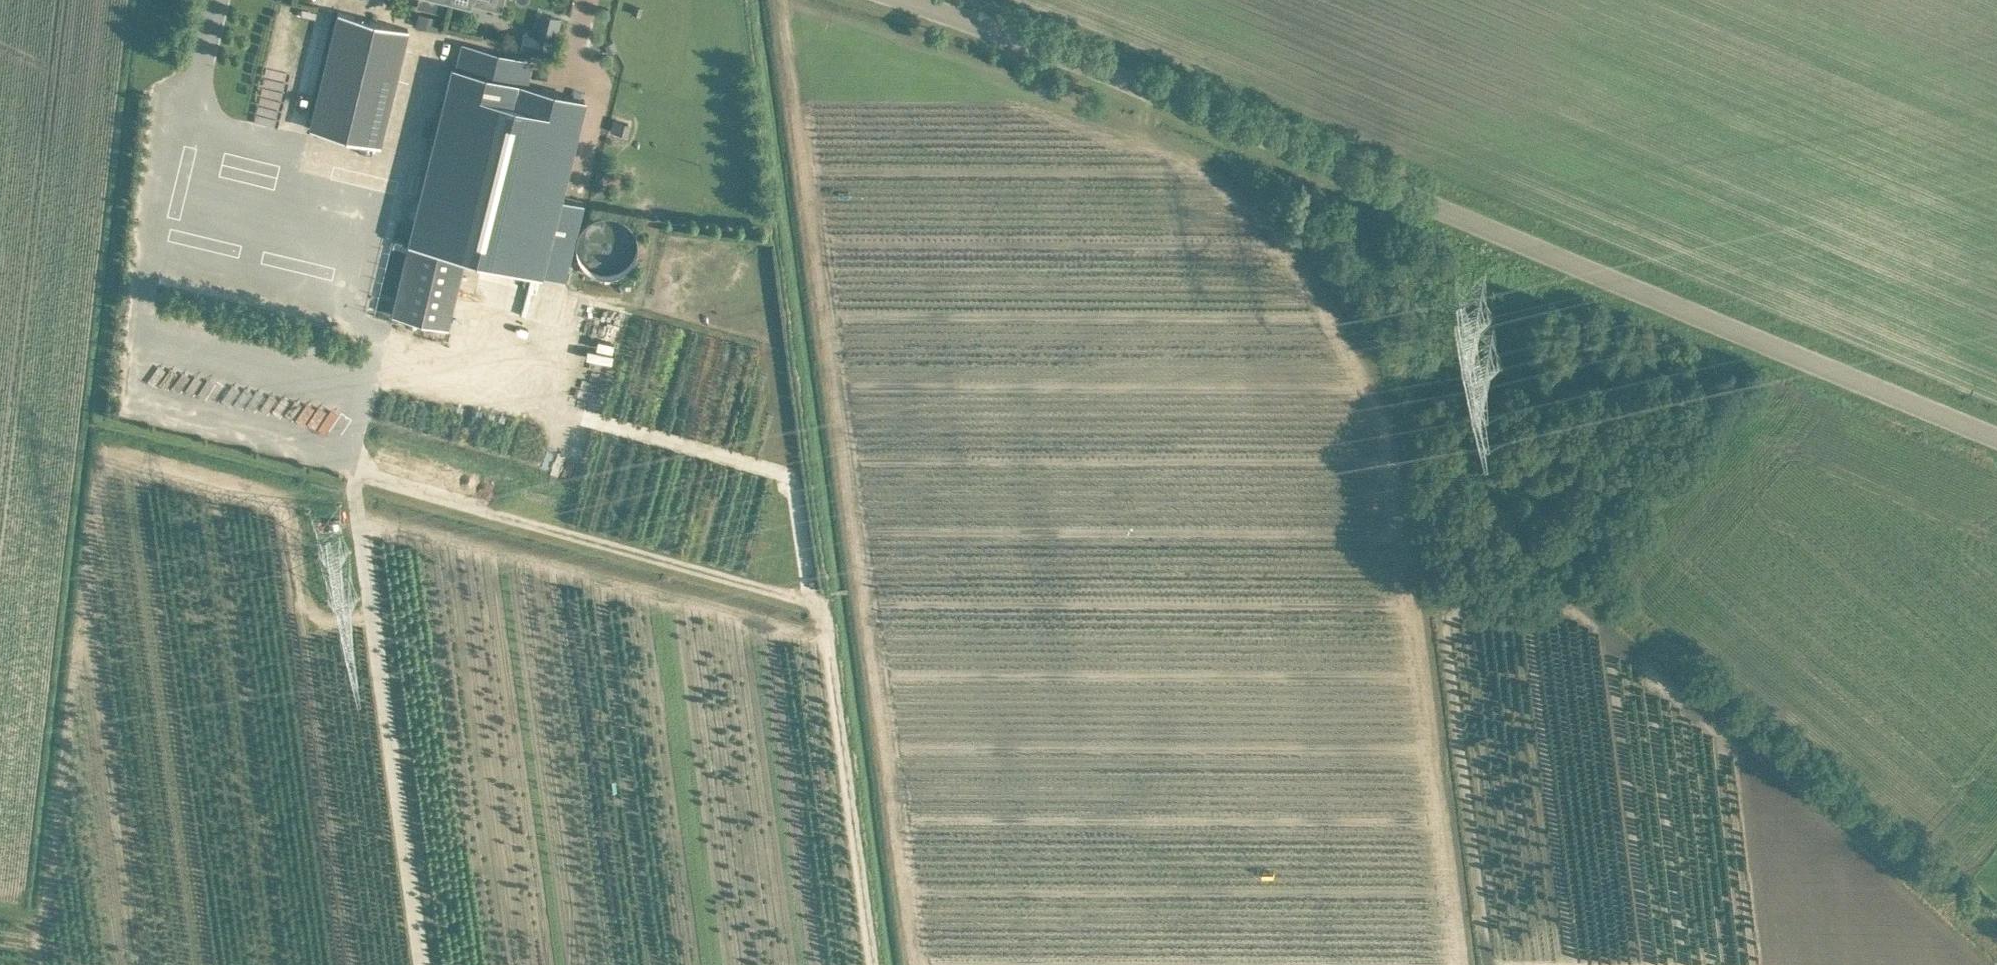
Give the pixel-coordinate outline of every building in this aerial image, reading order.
[(230,57),(246,61),(235,109),(307,127),(319,79),(336,10),(297,0),(244,0),(230,57)] [(471,1),(501,9),(503,0),(471,0),(471,1)] [(310,127),(380,144),(408,27),(338,11),(310,127)] [(543,273),(587,98),(502,77),(508,53),(467,43),(461,66),(457,65),(413,240),(468,254),(543,273)] [(616,120),(613,131),(624,134),(627,123),(616,120)] [(574,241),(575,251),(580,259),(587,266),(596,271),(606,272),(616,271),(625,266),(632,259),(636,250),(638,240),(636,230),(631,221),(624,214),(615,210),(605,208),(595,210),(587,215),(580,222),(575,231),(574,241)] [(452,318),(468,254),(413,240),(397,304),(452,318)]
